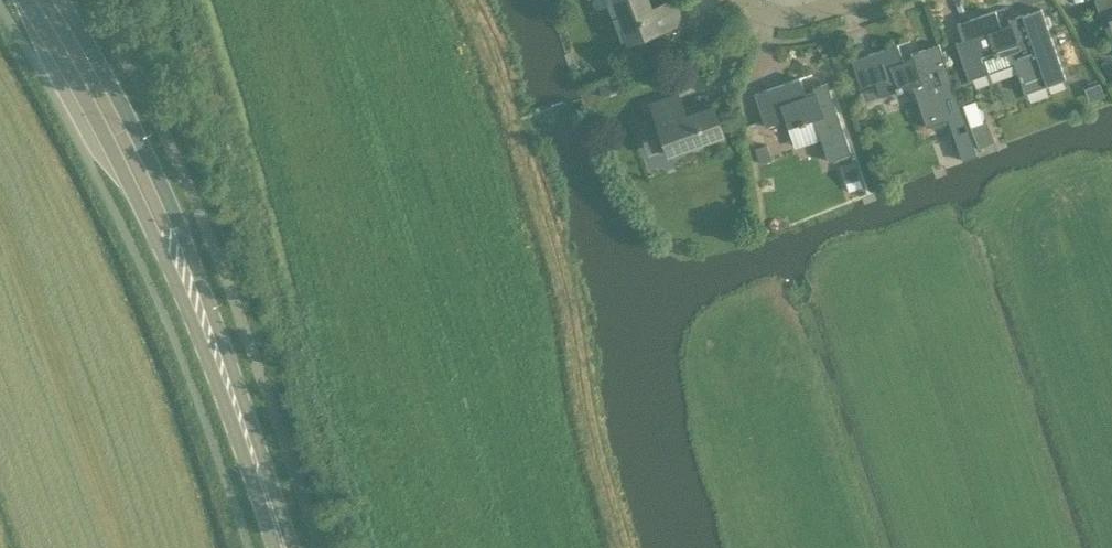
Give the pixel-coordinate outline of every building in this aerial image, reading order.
[(682,21),(674,0),(671,0),(652,7),(649,0),(615,0),(631,41),(682,21)] [(1104,26),(1111,23),(1111,0),(1095,0),(1104,26)] [(964,41),(956,43),(968,79),(988,72),(984,61),(1011,52),(1025,93),(1047,85),(1065,80),(1041,9),(1024,15),(1010,19),(1011,24),(1002,27),(996,11),(958,23),(964,41)] [(898,44),(853,59),(862,86),(875,82),(880,94),(897,88),(899,91),(914,86),(928,126),(929,125),(934,128),(943,125),(945,120),(955,117),(959,128),(967,125),(963,114),(962,111),(939,44),(912,53),(913,57),(904,60),(898,44)] [(596,84),(600,96),(620,89),(616,77),(596,84)] [(829,160),(851,152),(827,82),(814,87),(815,91),(806,95),(800,78),(755,93),(766,126),(787,119),(789,127),(815,118),(829,160)] [(651,105),(656,117),(639,124),(646,142),(662,136),(669,154),(724,133),(714,106),(687,116),(679,95),(651,105)] [(974,102),(962,106),(970,129),(983,124),(974,102)] [(983,124),(970,129),(977,148),(991,143),(986,128),(984,124),(983,124)] [(962,139),(957,141),(963,158),(964,160),(977,155),(976,153),(971,138),(971,136),(962,139)] [(767,144),(755,148),(761,163),(772,159),(767,144)] [(853,159),(839,164),(845,181),(859,176),(853,159)]
